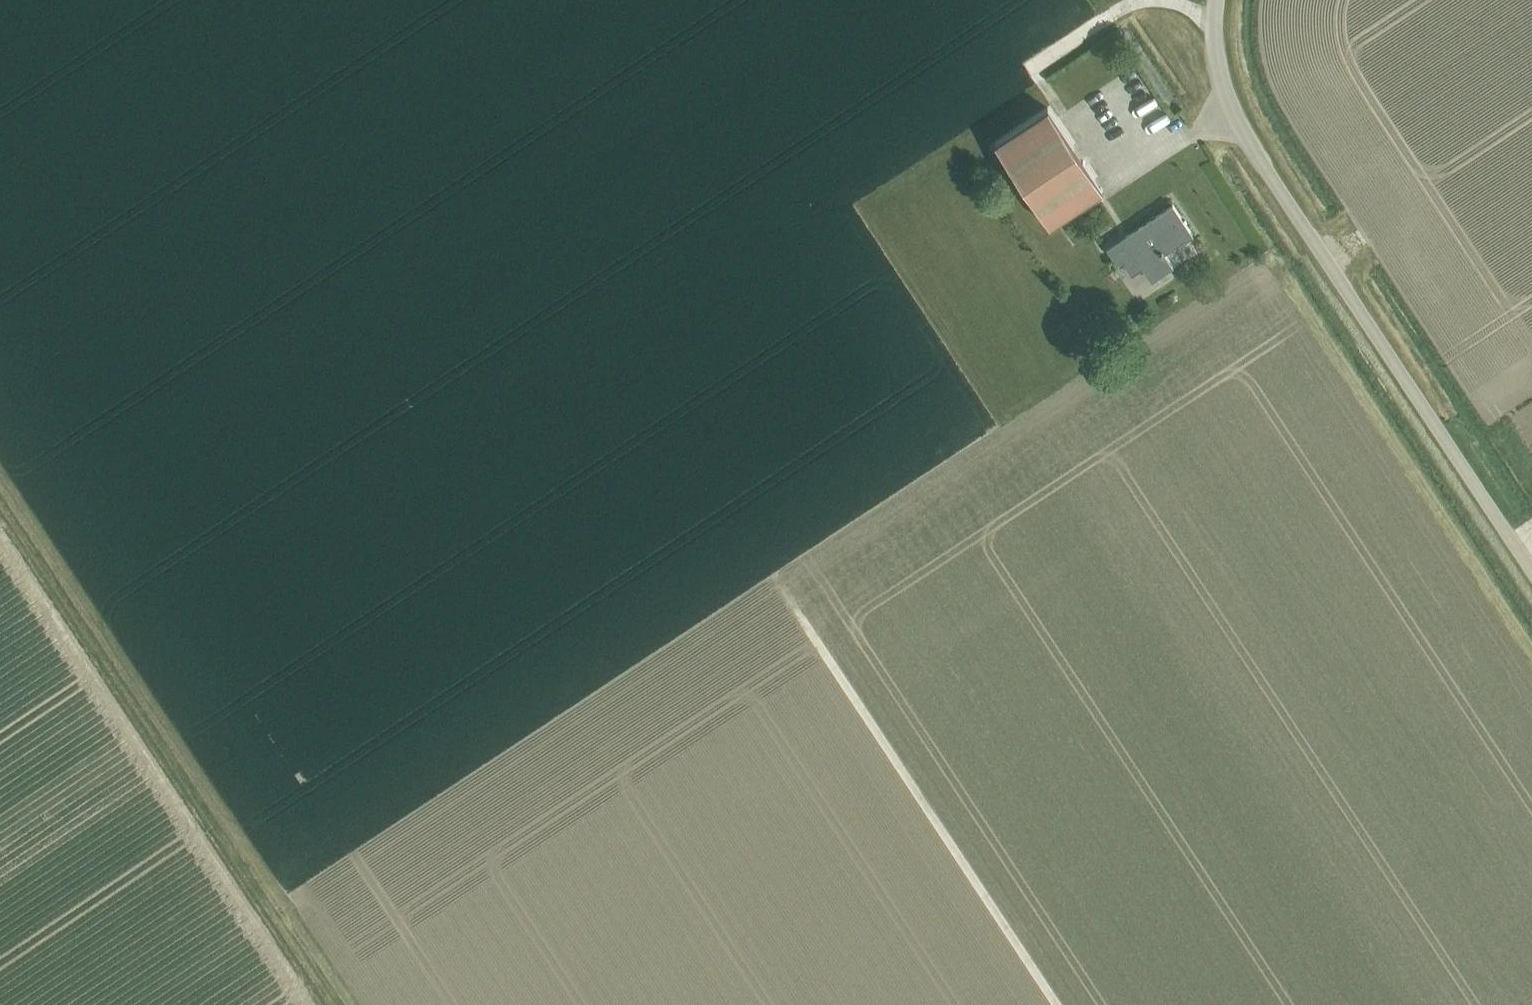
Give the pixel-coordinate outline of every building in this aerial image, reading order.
[(1132,67),(1123,71),(1129,87),(1138,84),(1132,67)] [(1049,224),(1101,189),(1046,107),(994,142),(1049,224)] [(1163,253),(1191,234),(1171,204),(1125,235),(1128,239),(1110,251),(1119,265),(1122,263),(1130,275),(1145,265),(1153,277),(1172,265),(1163,253)]
